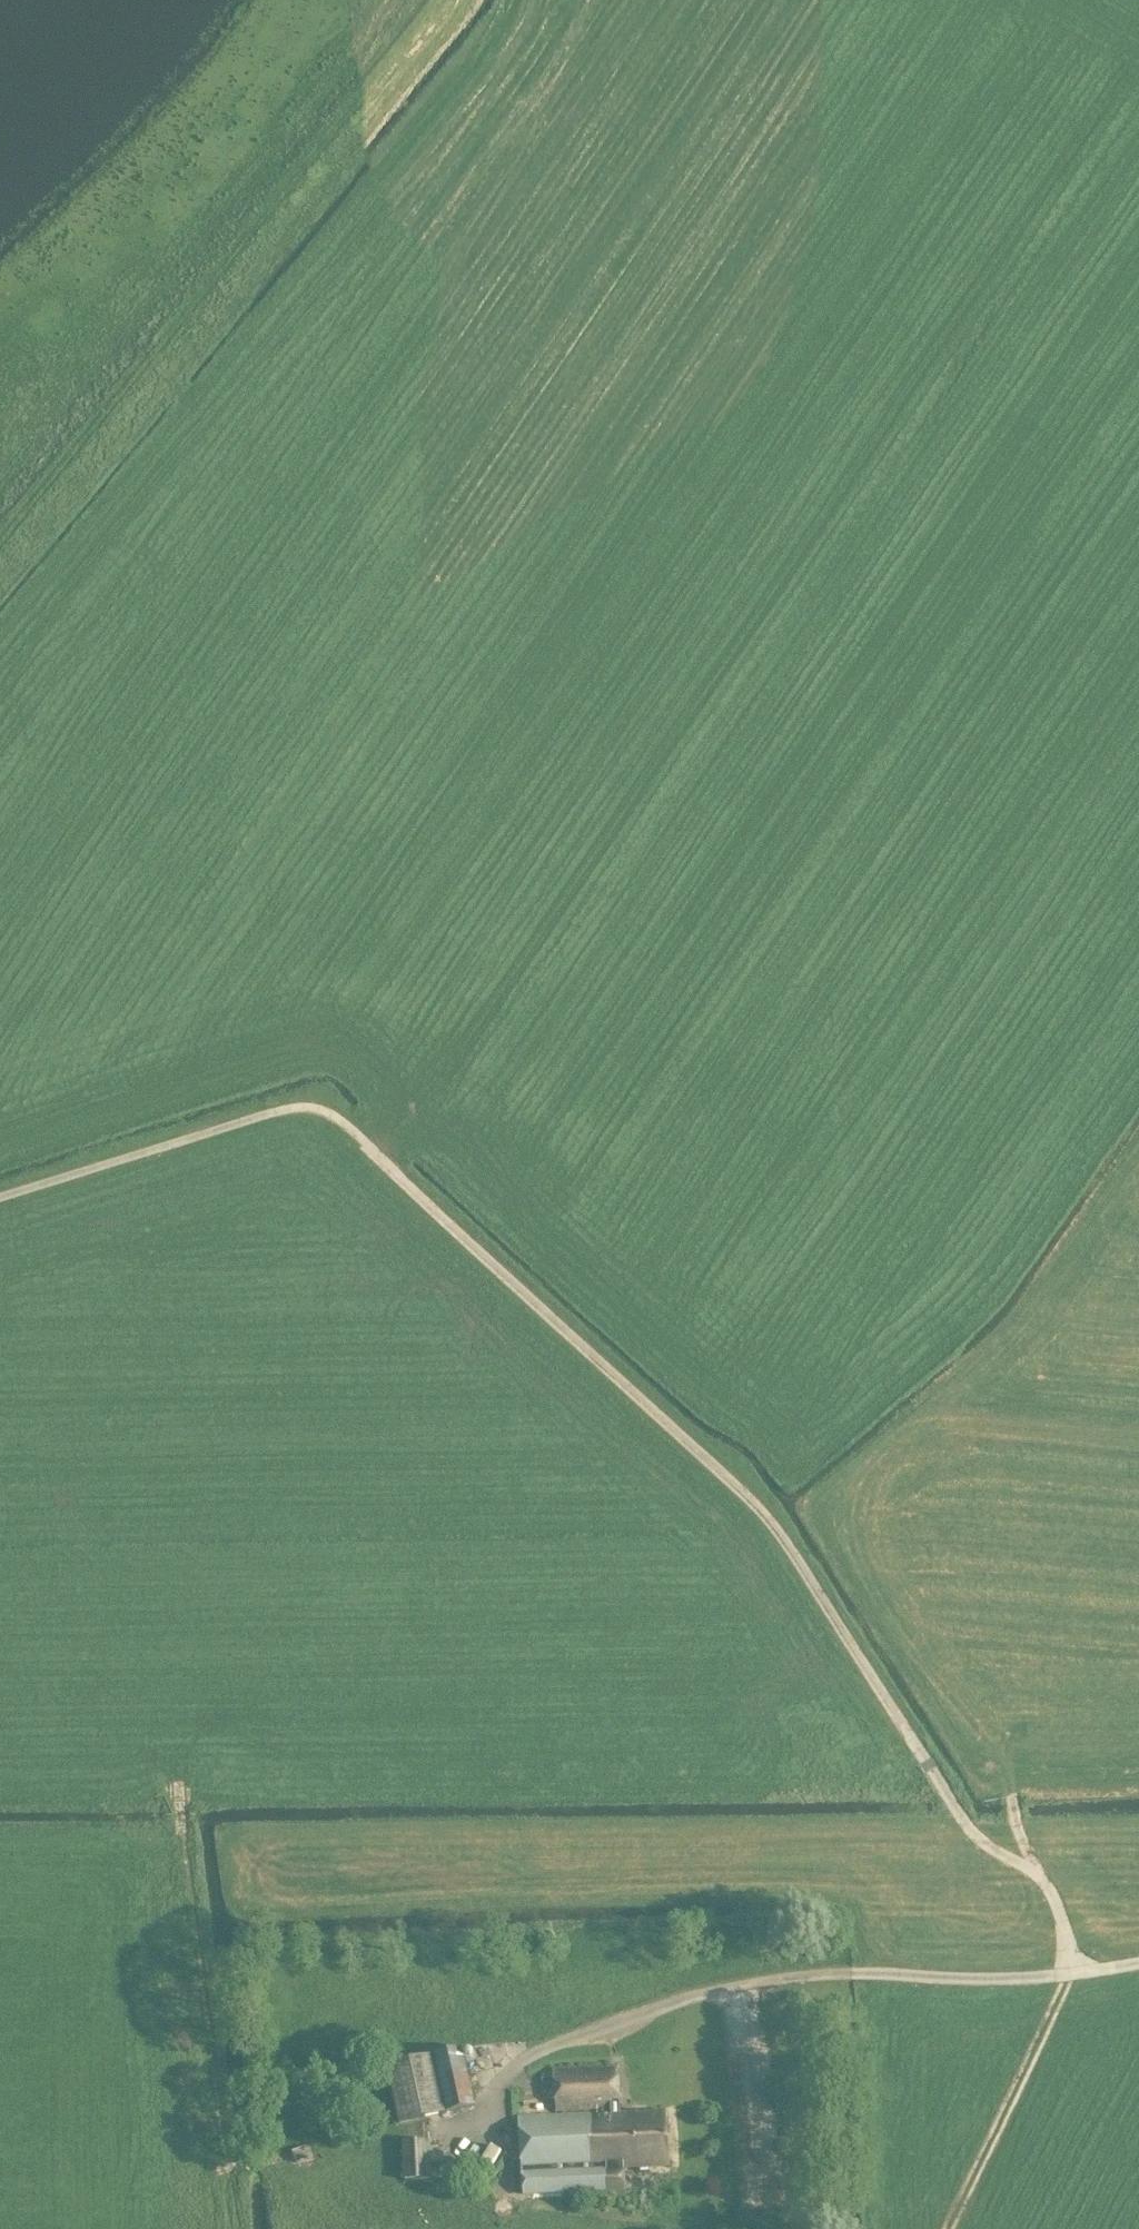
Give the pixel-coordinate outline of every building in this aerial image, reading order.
[(459,2039),(385,2055),(398,2112),(444,2102),(440,2084),(468,2078),(459,2039)] [(511,2081),(512,2109),(518,2108),(522,2185),(624,2180),(623,2159),(667,2156),(664,2102),(617,2104),(615,2057),(552,2060),(554,2103),(611,2100),(611,2104),(548,2107),(546,2079),(511,2081)] [(430,2169),(429,2130),(401,2130),(401,2169),(430,2169)] [(530,2209),(545,2228),(590,2228),(559,2187),(530,2209)]
